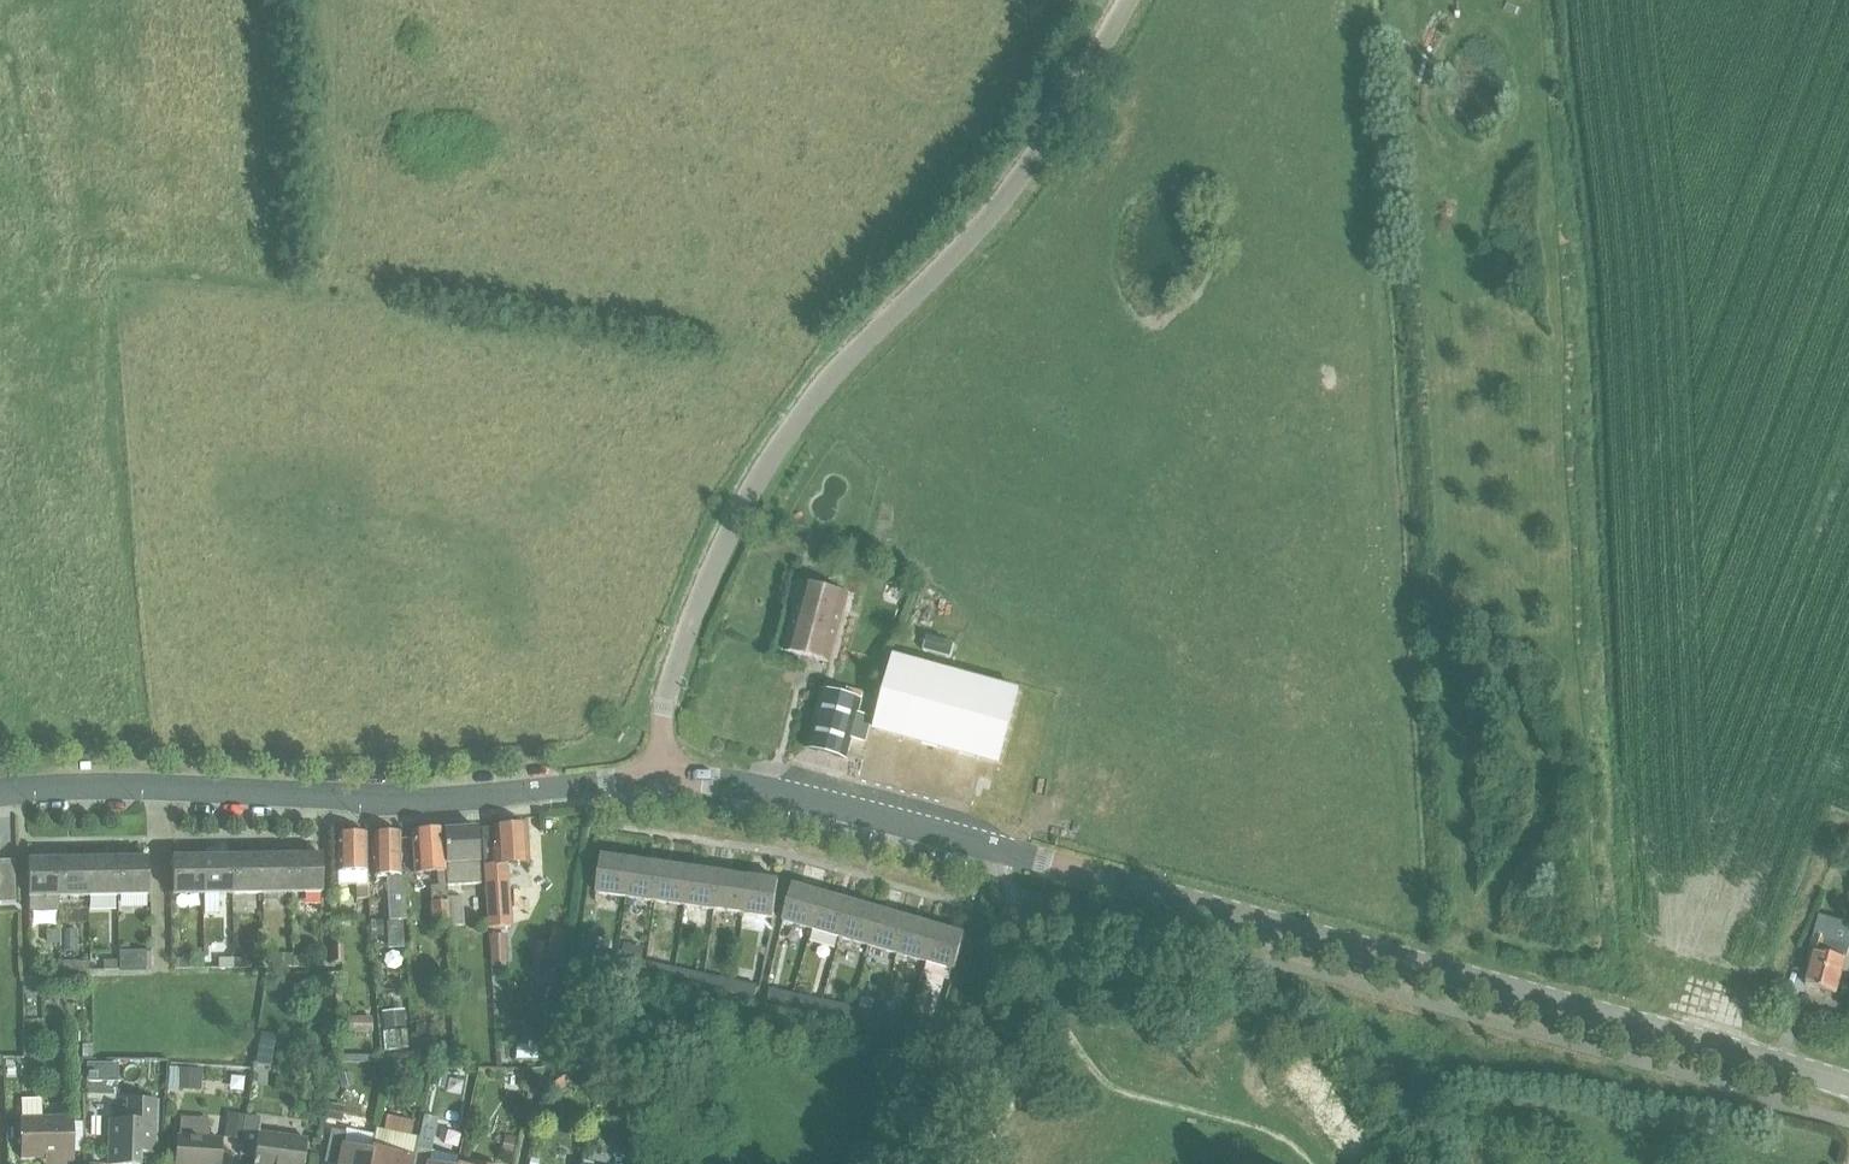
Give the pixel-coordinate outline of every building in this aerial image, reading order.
[(802,585),(785,651),(830,663),(847,597),(802,585)] [(1018,693),(895,659),(890,675),(874,731),(998,765),(1018,693)] [(822,690),(806,749),(846,760),(852,739),(865,743),(872,719),(858,715),(862,701),(822,690)] [(987,773),(979,794),(990,798),(998,777),(987,773)] [(528,866),(526,827),(482,829),(488,927),(511,926),(508,867),(528,866)] [(480,886),(477,830),(444,832),(446,866),(447,888),(480,886)] [(446,866),(444,832),(412,834),(414,875),(437,873),(438,887),(429,888),(432,929),(450,928),(448,899),(447,888),(446,866)] [(400,834),(373,836),(374,879),(386,878),(388,922),(405,921),(402,877),(401,877),(400,834)] [(367,873),(366,835),(337,836),(338,885),(356,885),(356,889),(356,901),(368,901),(368,888),(367,873)] [(292,895),(291,857),(262,858),(262,895),(292,895)] [(291,857),(292,895),(322,894),(322,857),(291,857)] [(232,858),(202,859),(203,896),(233,896),(232,858)] [(262,858),(232,858),(233,896),(262,895),(262,858)] [(626,899),(632,862),(601,858),(596,894),(626,899)] [(147,859),(117,860),(117,897),(148,897),(147,859)] [(203,896),(202,859),(172,859),(173,897),(203,896)] [(117,897),(117,860),(87,861),(88,898),(117,897)] [(58,885),(57,861),(27,862),(27,885),(28,914),(58,913),(58,899),(58,885)] [(88,898),(87,861),(57,861),(58,885),(58,899),(88,898)] [(15,904),(13,862),(0,862),(0,904),(15,904)] [(661,866),(632,862),(626,899),(655,903),(661,866)] [(690,871),(661,866),(655,903),(685,907),(690,871)] [(690,871),(685,907),(714,911),(719,875),(690,871)] [(748,879),(719,875),(714,911),(743,915),(748,879)] [(778,883),(748,879),(743,915),(773,920),(778,883)] [(812,930),(822,895),(792,886),(782,922),(812,930)] [(850,903),(822,895),(812,930),(840,938),(850,903)] [(462,898),(448,899),(450,928),(464,927),(462,898)] [(850,903),(840,938),(868,947),(878,911),(850,903)] [(907,919),(878,911),(868,947),(896,955),(907,919)] [(935,927),(907,919),(896,955),(925,963),(935,927)] [(1805,986),(1836,994),(1845,960),(1848,947),(1848,948),(1848,928),(1818,920),(1813,938),(1805,964),(1810,965),(1805,986)] [(386,950),(403,949),(402,922),(385,923),(386,937),(386,950)] [(385,923),(372,924),(372,937),(386,937),(385,923)] [(964,936),(935,927),(925,963),(954,971),(964,936)] [(74,931),(63,931),(63,952),(74,952),(74,931)] [(506,936),(489,937),(490,962),(507,962),(506,936)] [(330,963),(342,963),(342,947),(330,947),(330,963)] [(615,970),(618,958),(595,953),(592,965),(615,970)] [(130,955),(119,955),(119,962),(119,971),(130,971),(145,971),(145,954),(130,955)] [(262,955),(262,968),(293,968),(293,959),(293,954),(262,955)] [(641,963),(618,958),(615,970),(638,975),(641,963)] [(308,959),(293,959),(293,968),(308,968),(308,959)] [(234,969),(233,960),(219,961),(219,970),(234,969)] [(248,960),(233,960),(234,969),(248,969),(248,960)] [(174,970),(190,970),(190,961),(174,962),(174,970)] [(119,971),(119,962),(103,963),(104,971),(119,971)] [(75,963),(60,964),(60,972),(75,972),(75,963)] [(60,972),(60,964),(45,964),(45,972),(60,972)] [(673,983),(676,970),(652,965),(650,978),(673,983)] [(676,970),(673,983),(697,987),(699,975),(676,970)] [(731,995),(734,982),(710,977),(708,990),(731,995)] [(757,987),(734,982),(731,995),(755,1000),(757,987)] [(790,1007),(793,995),(770,989),(767,1002),(790,1007)] [(817,1000),(793,995),(790,1007),(814,1012),(817,1000)] [(861,1000),(858,1009),(871,1011),(873,1003),(861,1000)] [(848,1019),(851,1007),(827,1002),(825,1014),(848,1019)] [(858,1009),(851,1007),(848,1019),(872,1024),(874,1012),(871,1011),(858,1009)] [(403,1011),(382,1013),(383,1029),(405,1027),(403,1011)] [(906,1032),(909,1020),(885,1015),(883,1026),(906,1032)] [(371,1034),(371,1020),(350,1020),(350,1034),(371,1034)] [(932,1025),(909,1020),(906,1032),(930,1037),(932,1025)] [(259,1041),(256,1062),(272,1064),(275,1043),(259,1041)] [(437,1043),(415,1045),(416,1054),(416,1066),(438,1064),(437,1043)] [(1285,1079),(1317,1129),(1347,1110),(1315,1060),(1285,1079)] [(80,1061),(70,1062),(70,1076),(80,1075),(80,1061)] [(118,1065),(86,1065),(86,1083),(118,1083),(118,1065)] [(391,1067),(391,1078),(401,1079),(402,1067),(391,1067)] [(169,1068),(167,1090),(200,1092),(202,1070),(169,1068)] [(349,1073),(337,1076),(340,1089),(353,1085),(349,1073)] [(434,1076),(431,1088),(443,1090),(445,1078),(434,1076)] [(564,1077),(553,1085),(558,1093),(570,1086),(564,1077)] [(138,1153),(154,1154),(156,1102),(127,1101),(126,1122),(109,1122),(108,1163),(138,1163),(138,1153)] [(328,1106),(325,1120),(340,1123),(343,1109),(328,1106)] [(231,1115),(228,1138),(241,1140),(244,1117),(231,1115)] [(412,1163),(427,1163),(430,1151),(433,1139),(437,1120),(422,1117),(417,1138),(415,1148),(412,1163)] [(20,1159),(56,1158),(56,1163),(73,1163),(72,1119),(19,1120),(20,1159)] [(239,1157),(255,1160),(254,1163),(304,1163),(307,1141),(259,1134),(260,1121),(245,1119),(239,1157)] [(372,1149),(375,1136),(346,1130),(345,1133),(330,1130),(323,1163),(326,1163),(369,1163),(372,1149)] [(369,1163),(412,1163),(415,1148),(417,1138),(383,1131),(376,1130),(375,1136),(372,1149),(369,1163)] [(177,1139),(176,1163),(220,1163),(222,1142),(177,1139)] [(505,1139),(501,1157),(511,1159),(516,1141),(505,1139)]
